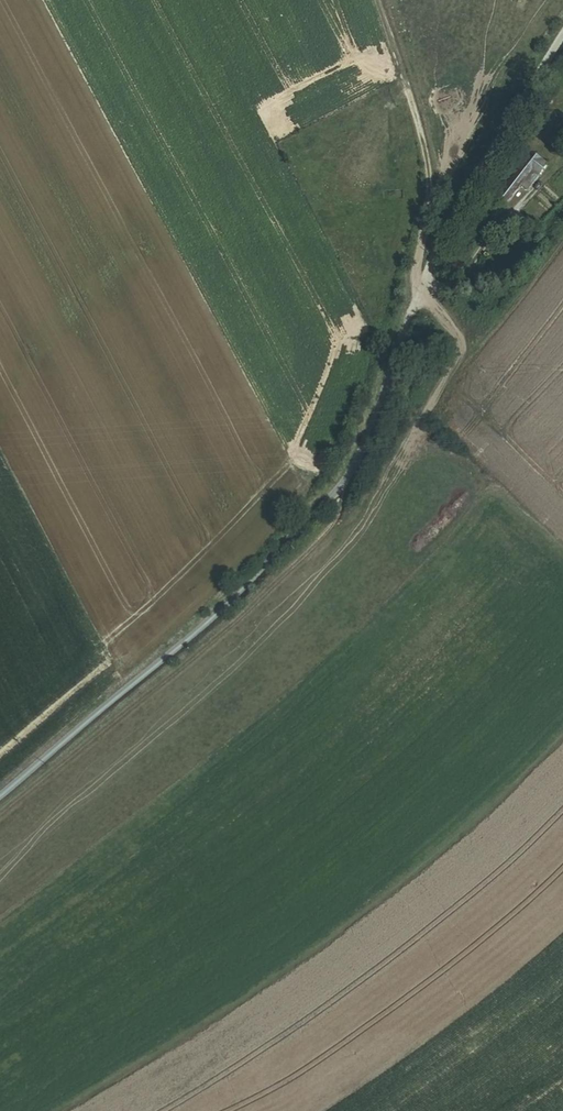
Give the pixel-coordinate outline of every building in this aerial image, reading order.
[(496,191),(507,200),(531,172),(520,163),(496,191)]
